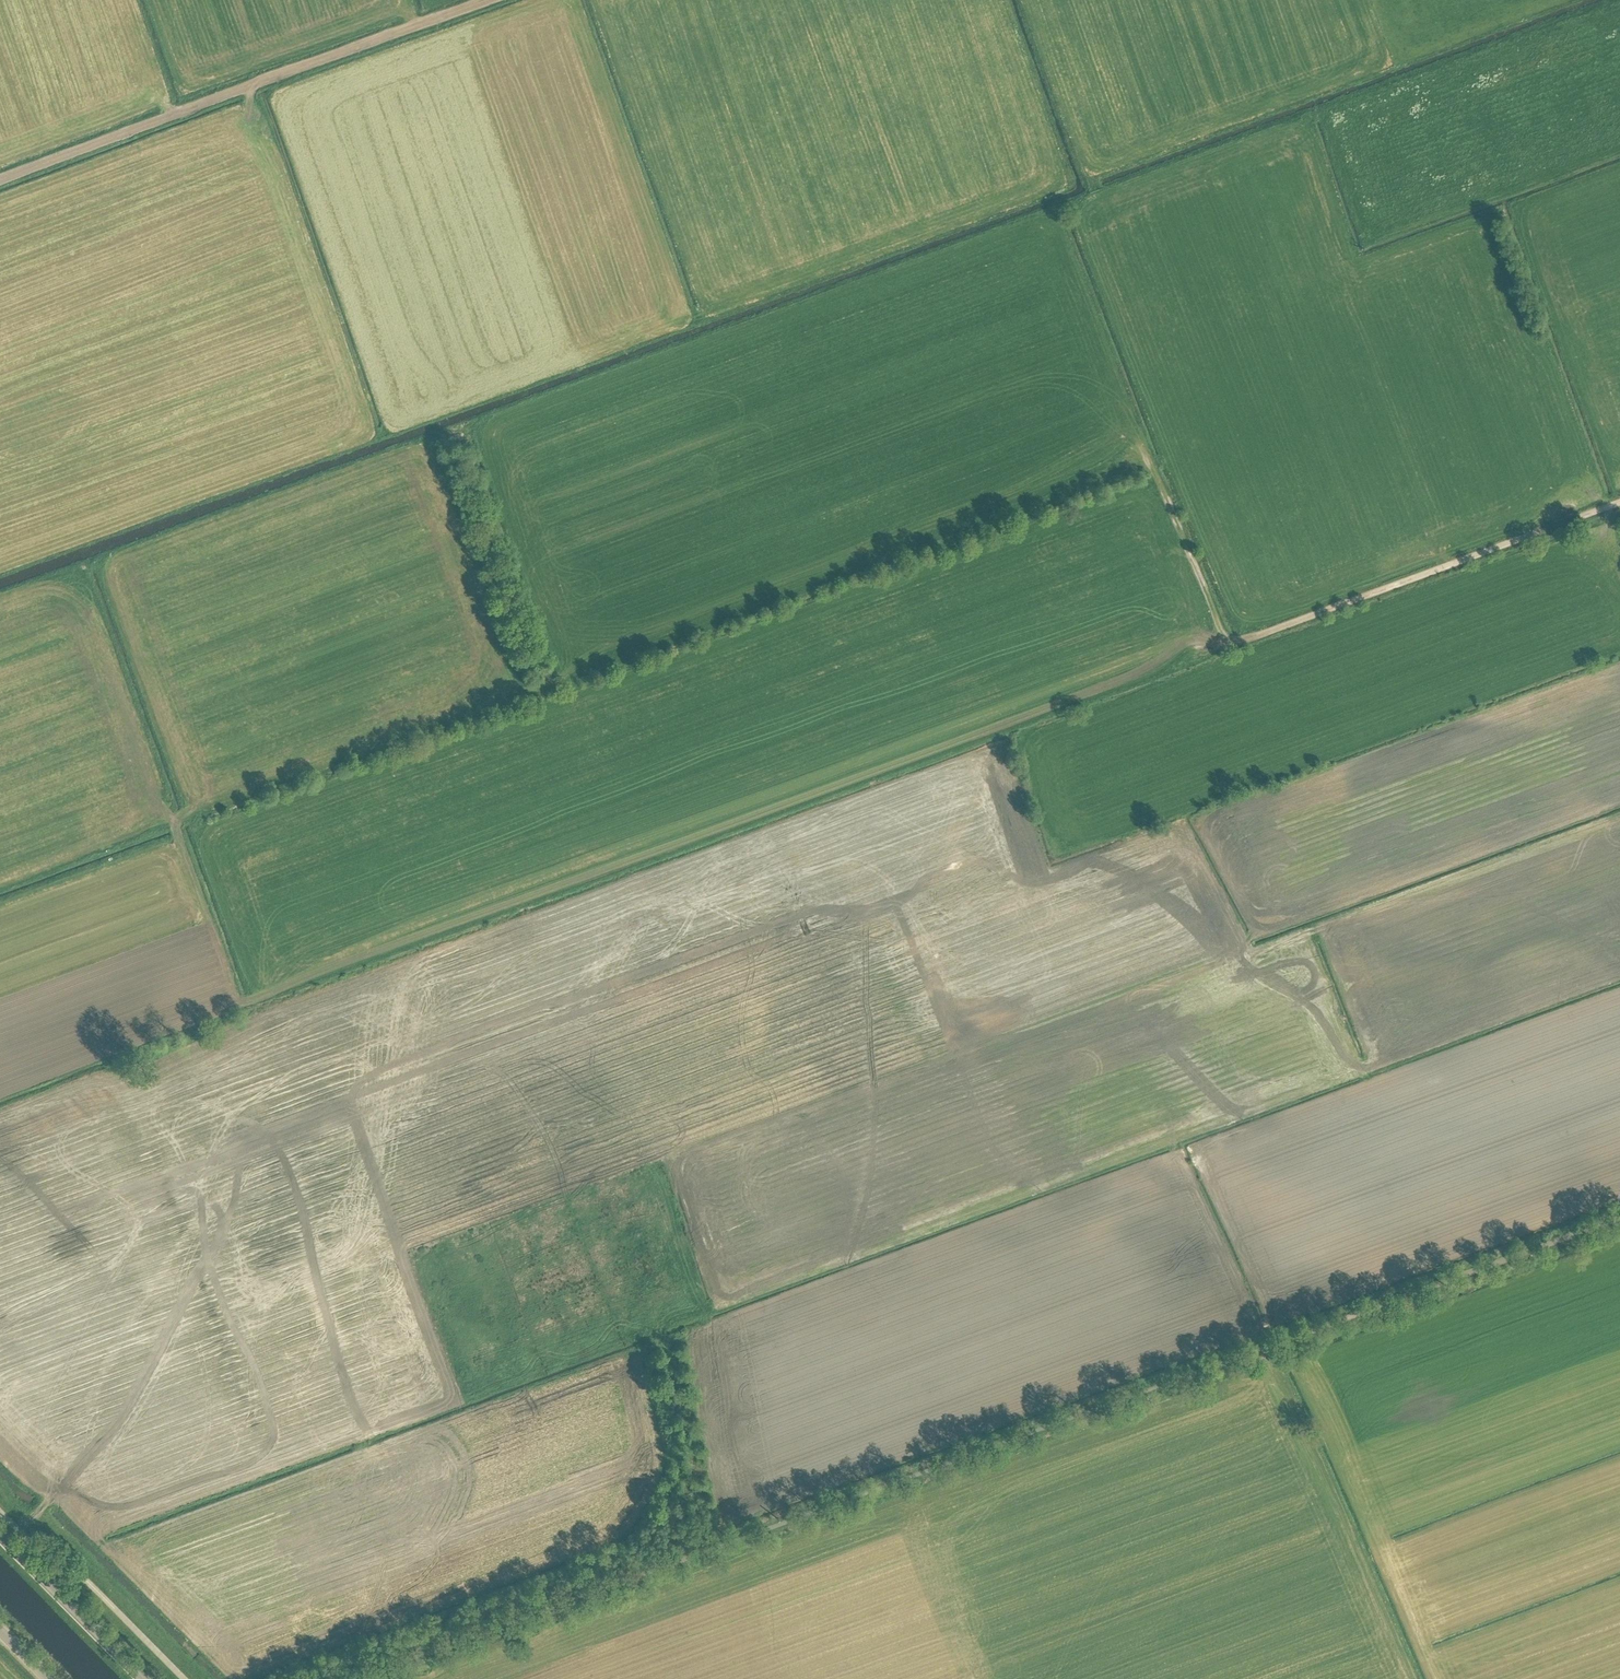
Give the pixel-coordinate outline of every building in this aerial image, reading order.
[(1460,1294),(1463,1299),(1470,1294),(1467,1289),(1460,1294)]
